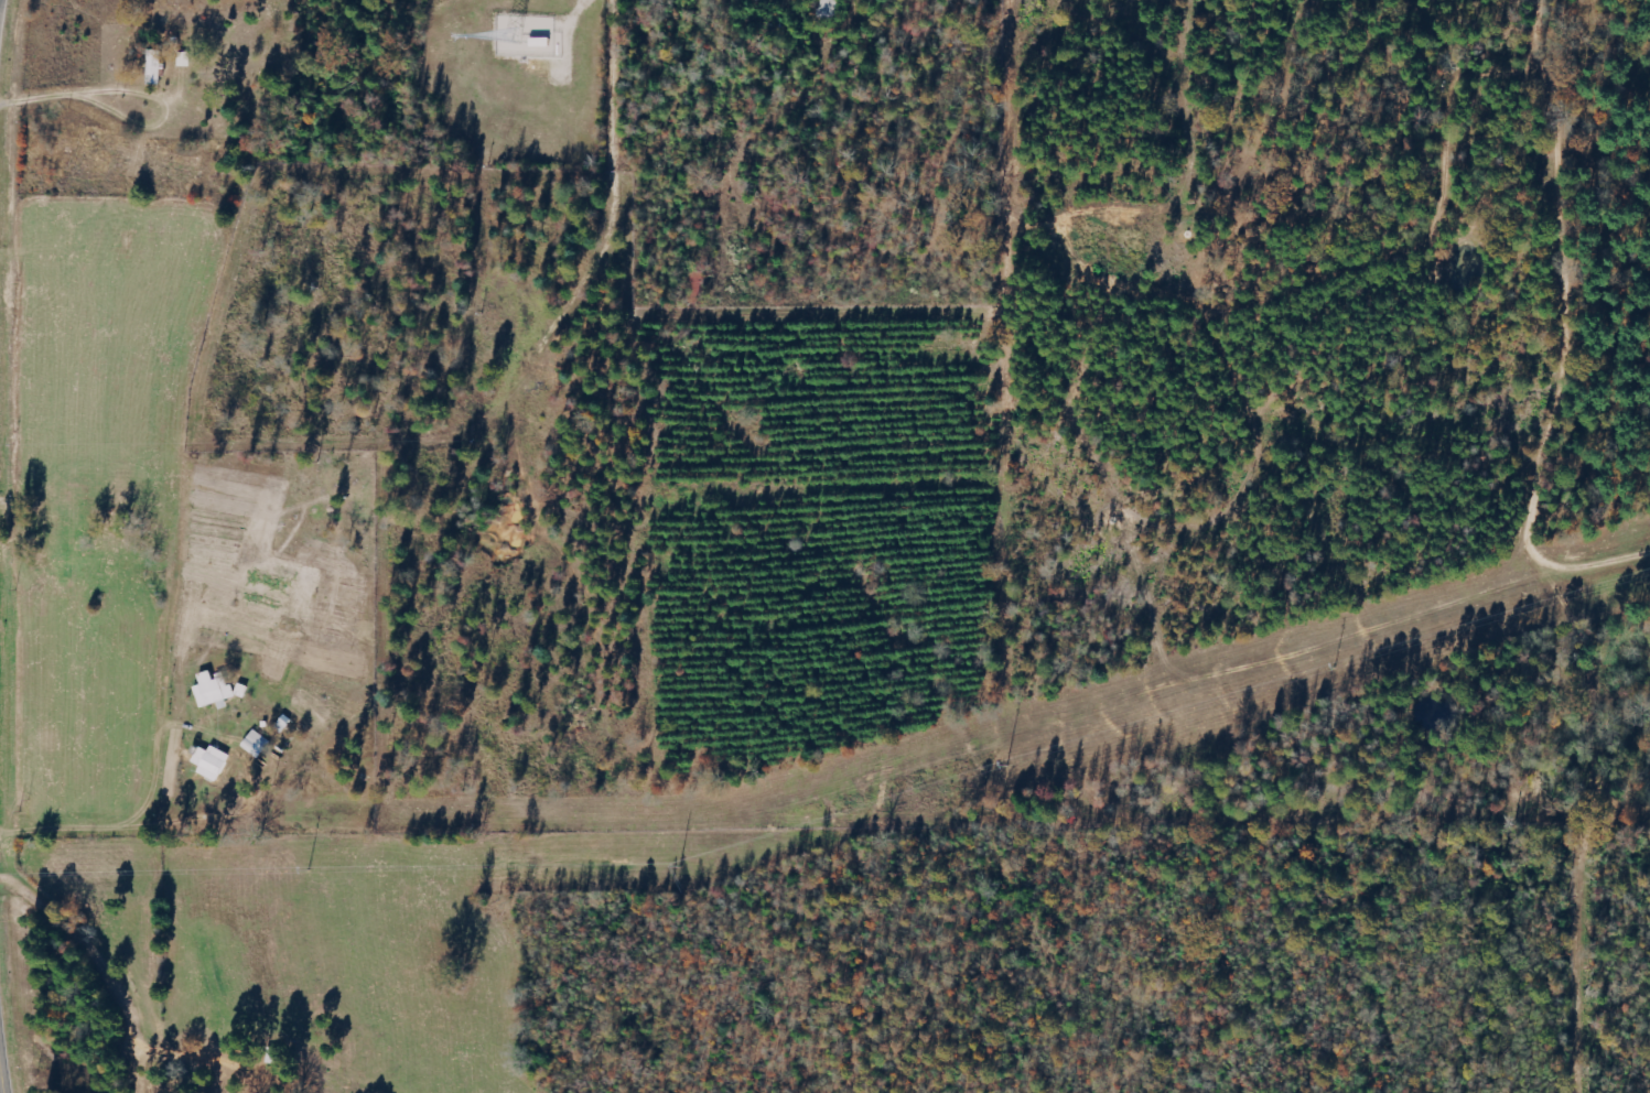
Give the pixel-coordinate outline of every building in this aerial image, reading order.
[(203,709),(236,698),(230,677),(216,681),(213,671),(201,675),(204,686),(196,688),(203,709)] [(193,762),(203,766),(200,774),(221,783),(233,755),(214,747),(212,752),(200,747),(193,762)]
